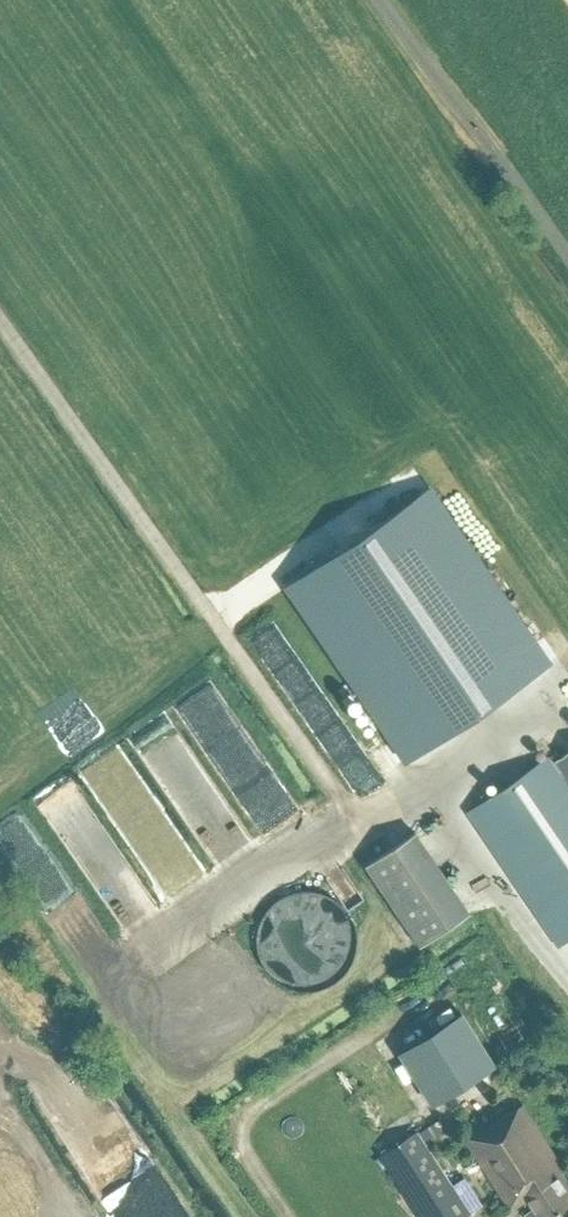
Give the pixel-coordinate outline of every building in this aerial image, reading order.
[(428,489),(287,585),(406,758),(547,661),(428,489)] [(303,693),(324,729),(352,713),(331,676),(303,693)] [(554,759),(567,780),(567,749),(554,759)] [(547,755),(467,810),(558,944),(567,937),(567,786),(547,755)] [(422,822),(370,853),(420,936),(472,905),(422,822)] [(357,898),(370,889),(352,864),(339,873),(357,898)] [(460,1012),(400,1051),(432,1101),(493,1060),(460,1012)] [(558,1161),(521,1103),(465,1139),(507,1205),(523,1195),(531,1207),(522,1213),(526,1216),(561,1216),(562,1216),(556,1208),(567,1200),(567,1182),(555,1163),(558,1161)] [(420,1216),(460,1216),(481,1203),(463,1176),(451,1184),(415,1130),(379,1154),(420,1216)]
